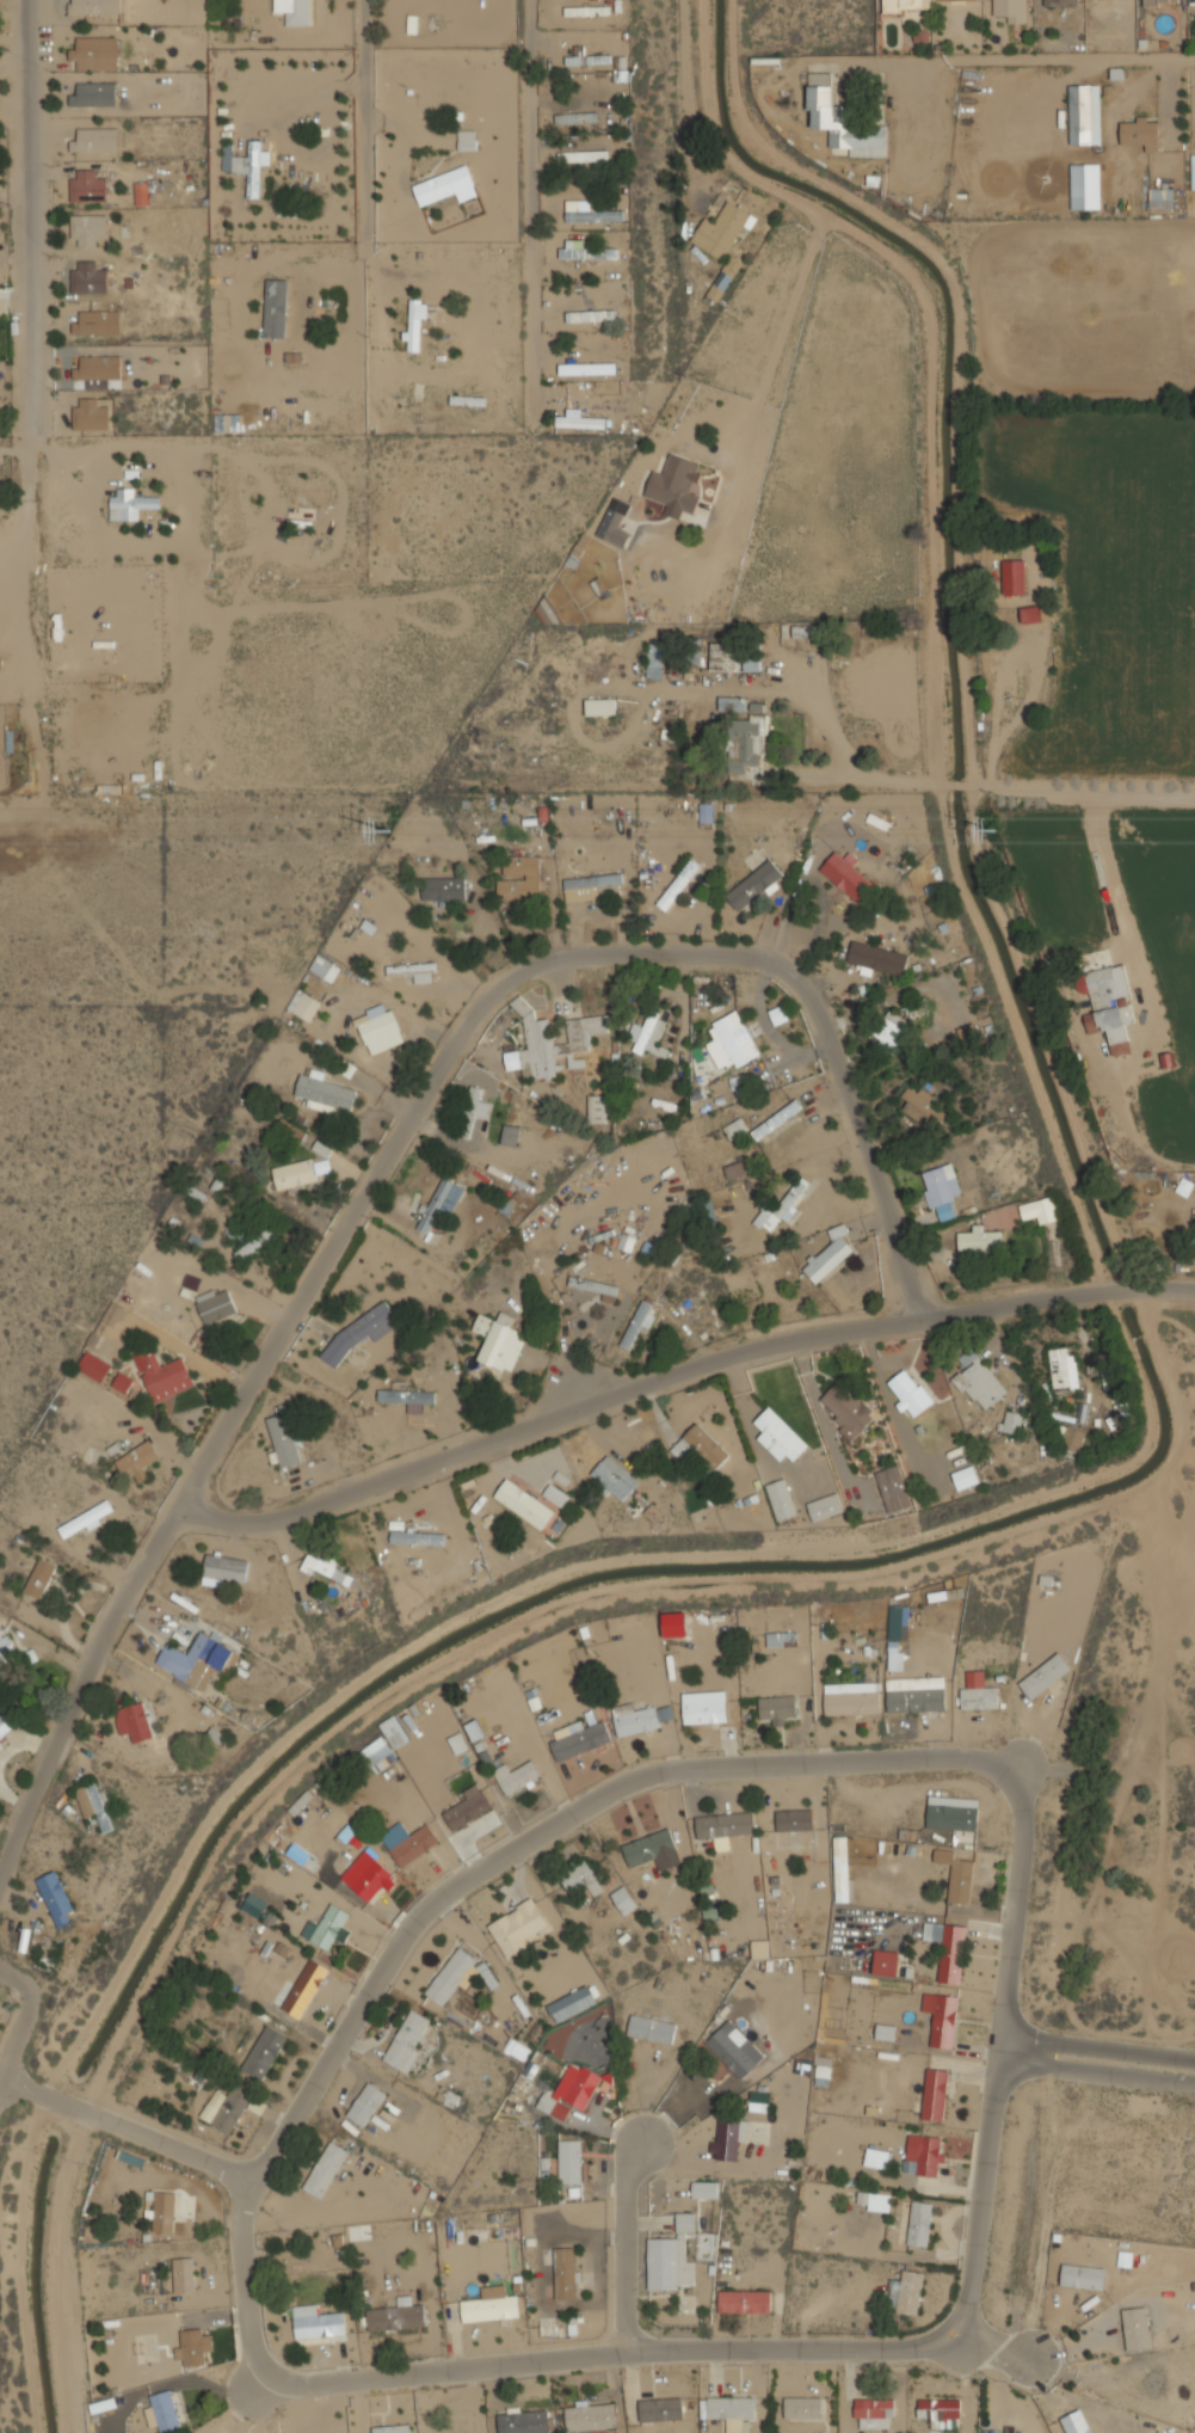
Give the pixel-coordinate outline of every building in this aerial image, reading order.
[(72,2),(68,2),(68,14),(121,14),(121,0),(72,0),(72,2)] [(273,12),(285,12),(285,26),(311,25),(311,0),(273,0),(273,12)] [(882,13),(923,13),(923,0),(882,0),(882,13)] [(993,14),(1003,14),(1003,23),(1025,23),(1025,0),(993,0),(993,14)] [(1043,8),(1076,8),(1076,0),(1043,0),(1043,8)] [(77,71),(117,71),(117,37),(76,37),(76,49),(69,49),(69,60),(77,60),(77,71)] [(587,65),(587,53),(581,52),(581,47),(574,47),(574,58),(572,58),(571,64),(587,65)] [(609,66),(609,56),(589,55),(587,64),(609,66)] [(832,73),(808,73),(809,129),(830,129),(830,148),(852,148),(852,107),(833,107),(832,73)] [(116,106),(116,83),(77,82),(77,95),(69,95),(69,105),(116,106)] [(1091,141),(1091,85),(1070,85),(1070,141),(1091,141)] [(554,113),(554,124),(588,124),(588,113),(554,113)] [(1158,116),(1120,117),(1120,142),(1144,141),(1145,152),(1158,152),(1158,116)] [(77,128),(77,140),(70,141),(70,152),(119,152),(118,128),(77,128)] [(476,130),(457,131),(458,151),(476,150),(476,130)] [(222,144),(221,171),(248,172),(247,198),(258,198),(261,141),(249,141),(248,156),(231,156),(232,145),(222,144)] [(606,161),(606,150),(558,152),(558,162),(606,161)] [(1070,210),(1100,209),(1099,164),(1070,164),(1070,210)] [(412,185),(420,206),(456,193),(459,202),(477,196),(467,165),(412,185)] [(70,179),(70,202),(106,201),(106,178),(95,178),(95,169),(77,170),(77,179),(70,179)] [(135,206),(148,205),(147,182),(134,182),(135,206)] [(1174,189),(1148,188),(1148,208),(1174,208),(1174,189)] [(596,200),(565,201),(565,223),(623,221),(622,210),(596,211),(596,200)] [(690,241),(723,261),(743,226),(750,230),(758,217),(728,200),(714,223),(704,217),(690,241)] [(70,215),(71,239),(78,238),(78,247),(96,247),(96,238),(107,238),(106,215),(70,215)] [(562,258),(617,259),(617,248),(583,248),(584,240),(562,240),(562,258)] [(707,295),(719,302),(741,263),(730,256),(707,295)] [(96,261),(78,261),(78,269),(71,269),(71,293),(107,293),(106,269),(96,270),(96,261)] [(285,337),(287,280),(266,279),(264,337),(285,337)] [(403,331),(402,340),(408,340),(407,351),(419,351),(421,299),(410,299),(409,331),(403,331)] [(79,311),(79,323),(72,323),(72,334),(120,333),(120,311),(79,311)] [(120,355),(80,357),(80,368),(72,369),(73,380),(121,378),(120,355)] [(559,364),(559,375),(615,374),(615,363),(559,364)] [(109,429),(109,406),(98,406),(98,398),(80,398),(80,406),(73,406),(73,430),(109,429)] [(588,428),(588,417),(556,416),(555,427),(588,428)] [(644,496),(667,504),(664,513),(680,519),(683,511),(689,513),(706,465),(670,453),(663,473),(653,470),(644,496)] [(110,520),(139,520),(138,508),(160,508),(160,496),(134,497),(134,488),(116,488),(116,496),(110,496),(110,520)] [(596,536),(624,548),(630,533),(619,528),(630,504),(613,496),(596,536)] [(592,537),(582,532),(566,565),(577,570),(592,537)] [(1002,595),(1025,595),(1025,560),(1002,560),(1002,595)] [(739,671),(739,654),(710,653),(710,670),(739,671)] [(586,716),(616,715),(616,699),(586,699),(586,716)] [(764,715),(749,715),(749,719),(727,719),(728,779),(764,779),(764,715)] [(700,822),(712,822),(711,803),(699,803),(700,822)] [(833,850),(819,872),(861,902),(875,880),(833,850)] [(497,878),(497,899),(540,898),(540,856),(503,856),(504,878),(497,878)] [(701,865),(690,857),(656,904),(667,912),(701,865)] [(784,884),(771,863),(724,891),(737,912),(784,884)] [(565,901),(600,900),(600,885),(623,884),(623,875),(564,877),(565,901)] [(464,877),(421,878),(422,901),(465,900),(464,877)] [(871,970),(905,977),(910,953),(851,941),(848,961),(861,965),(860,972),(870,975),(871,970)] [(309,971),(333,983),(341,966),(317,954),(309,971)] [(386,965),(387,975),(414,975),(414,983),(435,983),(434,963),(386,965)] [(1115,965),(1084,972),(1094,1012),(1084,1014),(1089,1033),(1128,1024),(1115,965)] [(286,1009),(309,1022),(321,1002),(298,989),(286,1009)] [(556,1076),(554,1054),(567,1056),(568,1067),(575,1068),(586,1067),(585,1059),(574,1058),(575,1050),(592,1048),(591,1035),(607,1033),(608,1025),(607,1015),(566,1019),(569,1043),(552,1045),(549,1018),(531,1020),(529,997),(519,998),(525,1049),(504,1052),(506,1070),(522,1068),(523,1075),(540,1078),(556,1076)] [(670,1012),(652,1006),(645,1027),(633,1024),(628,1038),(636,1040),(634,1049),(654,1056),(670,1012)] [(704,1043),(717,1069),(733,1061),(737,1068),(760,1055),(737,1009),(707,1026),(713,1038),(704,1043)] [(354,1019),(369,1056),(405,1041),(393,1010),(369,1019),(367,1014),(354,1019)] [(873,1036),(895,1051),(912,1026),(889,1010),(873,1036)] [(973,1033),(968,1025),(956,1032),(961,1040),(973,1033)] [(323,1080),(325,1072),(311,1068),(309,1076),(300,1074),(294,1095),(308,1099),(306,1106),(349,1118),(357,1090),(323,1080)] [(949,1111),(911,1083),(901,1098),(907,1102),(903,1110),(935,1132),(949,1111)] [(491,1103),(479,1100),(482,1089),(472,1086),(464,1113),(486,1119),(491,1103)] [(588,1123),(607,1123),(608,1096),(589,1095),(588,1123)] [(802,1110),(795,1100),(751,1131),(757,1141),(802,1110)] [(749,1130),(740,1117),(722,1128),(731,1141),(749,1130)] [(501,1145),(518,1147),(520,1126),(503,1124),(501,1145)] [(272,1169),(278,1191),(317,1180),(311,1158),(272,1169)] [(331,1172),(328,1159),(313,1162),(316,1175),(331,1172)] [(745,1173),(741,1161),(725,1167),(728,1179),(745,1173)] [(932,1218),(955,1211),(951,1198),(962,1196),(953,1163),(919,1173),(932,1218)] [(811,1184),(799,1176),(778,1209),(766,1202),(752,1223),(770,1235),(781,1218),(787,1222),(811,1184)] [(449,1218),(464,1188),(444,1177),(429,1207),(449,1218)] [(1018,1204),(1022,1218),(1035,1215),(1037,1224),(1058,1219),(1052,1196),(1018,1204)] [(815,1284),(856,1247),(837,1227),(829,1234),(833,1239),(801,1267),(815,1284)] [(273,1235),(268,1228),(235,1252),(240,1259),(273,1235)] [(1003,1229),(957,1229),(957,1253),(1003,1253),(1003,1229)] [(590,1291),(603,1291),(603,1302),(617,1302),(617,1283),(590,1283),(590,1291)] [(237,1312),(227,1290),(216,1294),(214,1289),(194,1297),(205,1324),(237,1312)] [(621,1345),(632,1350),(653,1304),(642,1300),(621,1345)] [(369,1335),(376,1341),(392,1329),(388,1323),(394,1315),(384,1301),(337,1334),(320,1357),(336,1369),(351,1348),(369,1335)] [(472,1331),(487,1336),(478,1360),(510,1372),(525,1333),(510,1327),(514,1317),(500,1311),(497,1320),(478,1313),(472,1331)] [(182,1357),(161,1366),(153,1347),(133,1355),(153,1403),(194,1386),(182,1357)] [(1077,1388),(1074,1347),(1049,1348),(1052,1389),(1077,1388)] [(1007,1391),(971,1348),(958,1359),(965,1367),(953,1377),(983,1412),(1007,1391)] [(101,1383),(112,1365),(87,1351),(77,1369),(101,1383)] [(906,1408),(914,1417),(933,1402),(906,1368),(886,1384),(905,1408),(906,1408)] [(112,1386),(125,1394),(133,1380),(119,1372),(112,1386)] [(837,1381),(817,1403),(854,1438),(875,1417),(837,1381)] [(409,1413),(422,1413),(422,1403),(434,1404),(435,1392),(378,1389),(378,1401),(409,1402),(409,1413)] [(809,1445),(769,1406),(753,1423),(763,1432),(758,1437),(788,1466),(809,1445)] [(1022,1432),(1022,1411),(1003,1411),(1003,1432),(1022,1432)] [(267,1418),(280,1468),(301,1463),(287,1412),(267,1418)] [(715,1469),(729,1456),(697,1423),(683,1436),(715,1469)] [(1083,1427),(1059,1427),(1059,1450),(1083,1450),(1083,1427)] [(139,1483),(148,1479),(142,1467),(160,1459),(151,1441),(115,1458),(126,1480),(135,1475),(139,1483)] [(639,1483),(607,1454),(590,1473),(622,1503),(639,1483)] [(912,1505),(898,1464),(874,1472),(888,1513),(912,1505)] [(979,1483),(973,1466),(951,1473),(957,1491),(979,1483)] [(543,1529),(555,1510),(505,1479),(493,1498),(543,1529)] [(795,1516),(786,1479),(767,1484),(776,1521),(795,1516)] [(568,1496),(550,1483),(543,1494),(561,1507),(568,1496)] [(814,1523),(844,1511),(837,1492),(807,1504),(814,1523)] [(64,1524),(69,1533),(112,1510),(107,1501),(101,1504),(64,1524)] [(391,1543),(444,1545),(445,1533),(391,1531),(391,1543)] [(353,1576),(335,1568),(338,1561),(321,1553),(319,1558),(307,1554),(300,1570),(314,1575),(316,1571),(350,1585),(353,1576)] [(248,1560),(207,1554),(203,1575),(245,1582),(248,1560)] [(26,1592),(43,1598),(55,1564),(37,1558),(26,1592)] [(155,1666),(205,1689),(214,1668),(224,1672),(235,1648),(198,1632),(189,1654),(165,1644),(155,1666)] [(0,1637),(0,1635),(0,1657),(14,1653),(9,1634),(0,1637)] [(768,1646),(784,1646),(786,1634),(768,1634),(768,1646)] [(1018,1684),(1031,1701),(1072,1669),(1059,1652),(1018,1684)] [(985,1685),(985,1671),(961,1671),(961,1709),(998,1709),(998,1685),(985,1685)] [(880,1715),(880,1683),(824,1683),(824,1715),(880,1715)] [(887,1689),(887,1712),(945,1712),(945,1689),(887,1689)] [(795,1719),(795,1697),(759,1697),(759,1722),(784,1722),(784,1719),(795,1719)] [(123,1734),(130,1732),(133,1743),(153,1737),(142,1701),(121,1708),(125,1719),(118,1721),(123,1734)] [(683,1701),(683,1722),(727,1722),(727,1701),(683,1701)] [(672,1708),(615,1709),(615,1731),(673,1729),(672,1708)] [(15,1726),(4,1711),(0,1714),(0,1737),(15,1726)] [(560,1762),(612,1740),(603,1720),(597,1723),(593,1713),(582,1717),(583,1719),(548,1733),(560,1762)] [(379,1724),(395,1749),(410,1739),(394,1715),(379,1724)] [(472,1741),(484,1735),(476,1719),(464,1725),(472,1741)] [(448,1738),(455,1754),(467,1749),(460,1733),(448,1738)] [(373,1775),(396,1759),(381,1736),(358,1751),(373,1775)] [(506,1794),(539,1776),(531,1761),(509,1772),(505,1764),(493,1771),(506,1794)] [(74,1790),(85,1817),(96,1813),(103,1832),(112,1829),(95,1782),(74,1790)] [(443,1812),(451,1829),(491,1810),(479,1784),(463,1791),(467,1800),(443,1812)] [(928,1829),(978,1830),(979,1799),(928,1798),(928,1829)] [(776,1810),(776,1830),(813,1830),(813,1810),(776,1810)] [(696,1815),(697,1841),(712,1839),(713,1850),(731,1849),(729,1836),(756,1835),(754,1812),(696,1815)] [(440,1843),(428,1824),(409,1835),(400,1822),(380,1834),(400,1868),(440,1843)] [(622,1845),(629,1867),(677,1851),(670,1829),(622,1845)] [(834,1901),(848,1901),(848,1837),(834,1837),(834,1901)] [(370,1904),(394,1878),(364,1851),(341,1877),(370,1904)] [(948,1901),(969,1904),(974,1862),(938,1857),(938,1861),(951,1862),(948,1901)] [(603,1891),(586,1860),(559,1875),(570,1895),(587,1885),(593,1896),(603,1891)] [(36,1880),(52,1914),(62,1909),(64,1912),(73,1908),(55,1870),(36,1880)] [(637,1907),(626,1885),(610,1893),(623,1915),(637,1907)] [(267,1900),(249,1893),(242,1910),(260,1917),(267,1900)] [(506,1959),(528,1947),(524,1938),(548,1926),(534,1899),(487,1924),(506,1959)] [(349,1912),(329,1903),(318,1929),(307,1924),(301,1937),(329,1949),(334,1938),(342,1941),(347,1931),(342,1928),(349,1912)] [(941,1942),(938,1982),(961,1984),(966,1927),(925,1923),(924,1941),(941,1942)] [(750,1941),(752,1958),(770,1958),(769,1940),(750,1941)] [(424,1992),(441,2005),(476,1960),(460,1947),(424,1992)] [(874,1976),(899,1974),(898,1949),(873,1950),(874,1976)] [(283,2010),(302,2019),(327,1967),(308,1958),(283,2010)] [(547,2005),(556,2023),(596,2002),(588,1985),(547,2005)] [(959,1997),(924,1993),(922,2015),(932,2016),(930,2046),(954,2048),(959,1997)] [(383,2060),(407,2073),(419,2052),(415,2049),(431,2020),(411,2009),(383,2060)] [(672,2045),(677,2023),(632,2014),(627,2035),(672,2045)] [(286,2036),(265,2024),(242,2069),(263,2080),(286,2036)] [(876,2040),(895,2040),(895,2026),(876,2026),(876,2040)] [(741,2079),(756,2064),(739,2047),(746,2041),(733,2028),(727,2034),(721,2027),(704,2044),(741,2079)] [(814,2085),(830,2086),(831,2057),(816,2056),(814,2085)] [(536,2106),(564,2121),(572,2105),(584,2111),(602,2077),(571,2061),(553,2097),(544,2092),(536,2106)] [(944,2121),(948,2071),(926,2069),(923,2120),(944,2121)] [(363,2126),(386,2094),(369,2082),(346,2115),(363,2126)] [(229,2134),(251,2096),(233,2085),(227,2096),(215,2089),(199,2117),(229,2134)] [(769,2112),(770,2092),(750,2092),(749,2111),(769,2112)] [(738,2161),(739,2142),(752,2143),(752,2142),(768,2143),(768,2124),(750,2124),(750,2119),(715,2118),(714,2159),(738,2161)] [(941,2177),(944,2138),(922,2136),(918,2163),(904,2161),(903,2174),(941,2177)] [(581,2183),(580,2140),(558,2140),(559,2184),(581,2183)] [(321,2198),(326,2189),(332,2192),(345,2168),(340,2166),(349,2151),(329,2141),(303,2189),(321,2198)] [(864,2167),(887,2169),(889,2151),(867,2149),(864,2167)] [(717,2182),(694,2182),(694,2197),(717,2197),(717,2182)] [(174,2231),(175,2192),(154,2192),(153,2231),(174,2231)] [(857,2210),(889,2211),(891,2193),(858,2192),(857,2210)] [(906,2244),(928,2247),(934,2202),(912,2199),(906,2244)] [(696,2213),(676,2213),(676,2238),(647,2238),(647,2288),(694,2288),(694,2262),(686,2262),(686,2234),(696,2234),(696,2213)] [(534,2263),(549,2263),(549,2249),(534,2248),(534,2263)] [(554,2248),(555,2299),(576,2299),(575,2248),(554,2248)] [(173,2258),(174,2293),(194,2292),(194,2258),(173,2258)] [(1105,2268),(1062,2264),(1060,2285),(1103,2290),(1105,2268)] [(923,2273),(903,2271),(901,2281),(889,2279),(886,2310),(918,2315),(923,2273)] [(519,2318),(518,2295),(503,2296),(502,2286),(481,2287),(482,2299),(461,2301),(462,2321),(519,2318)] [(770,2312),(770,2292),(720,2292),(720,2312),(770,2312)] [(426,2327),(424,2304),(412,2305),(411,2296),(398,2296),(398,2307),(367,2308),(368,2330),(426,2327)] [(294,2337),(345,2336),(344,2313),(317,2314),(316,2305),(293,2305),(294,2337)] [(1123,2308),(1125,2350),(1149,2349),(1147,2307),(1123,2308)] [(555,2336),(554,2320),(539,2320),(539,2337),(555,2336)] [(175,2347),(176,2364),(205,2363),(204,2352),(212,2351),(211,2335),(203,2336),(203,2329),(180,2330),(181,2347),(175,2347)] [(160,2432),(172,2432),(181,2430),(169,2390),(150,2395),(160,2432)] [(707,2397),(708,2418),(725,2418),(726,2432),(749,2432),(749,2419),(754,2419),(753,2396),(707,2397)] [(821,2397),(784,2398),(784,2419),(821,2419),(821,2397)] [(639,2399),(640,2421),(683,2420),(682,2398),(639,2399)] [(892,2399),(854,2399),(854,2417),(859,2417),(859,2429),(892,2429),(892,2399)] [(959,2399),(918,2399),(918,2418),(931,2418),(931,2428),(959,2428),(959,2399)] [(575,2404),(575,2407),(565,2407),(566,2432),(591,2430),(591,2432),(607,2432),(607,2427),(617,2426),(615,2401),(575,2404)] [(499,2432),(549,2432),(547,2410),(520,2411),(520,2407),(507,2408),(507,2414),(498,2414),(499,2432)] [(1067,2432),(1092,2432),(1080,2408),(1060,2418),(1067,2432)] [(373,2432),(410,2432),(409,2424),(373,2426),(373,2432)]
